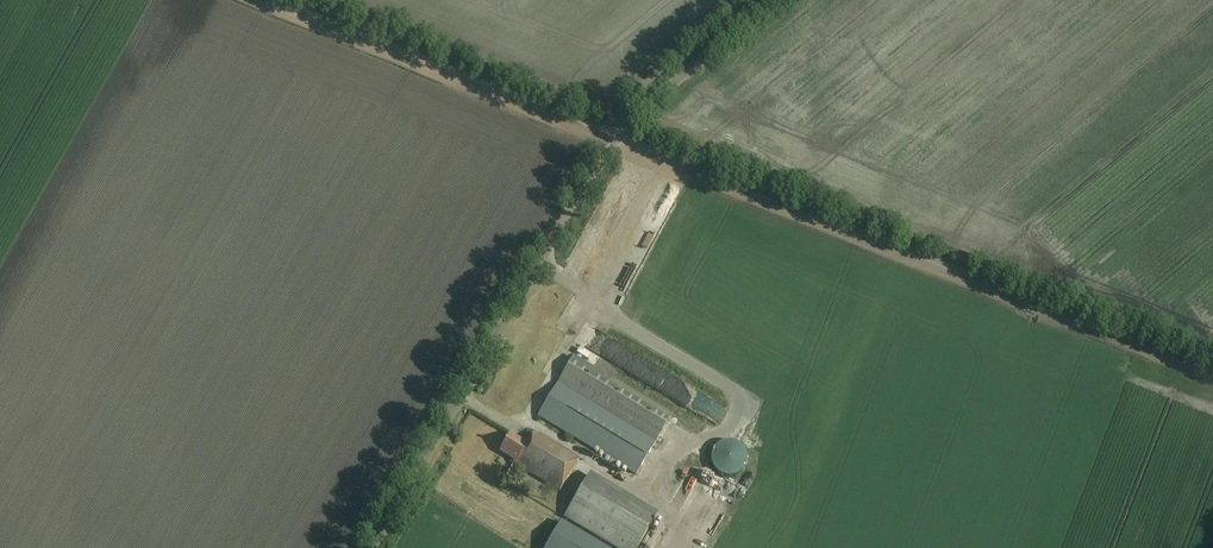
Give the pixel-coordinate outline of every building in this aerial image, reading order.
[(599,236),(607,226),(595,217),(588,227),(599,236)] [(569,305),(565,315),(576,319),(580,310),(569,305)] [(962,309),(958,321),(985,329),(989,317),(962,309)] [(564,314),(558,324),(568,330),(574,320),(564,314)] [(576,339),(610,361),(618,348),(585,327),(576,339)] [(636,474),(671,415),(572,356),(537,414),(636,474)] [(578,460),(533,432),(525,445),(509,435),(498,452),(513,460),(511,463),(558,491),(578,460)] [(721,475),(728,478),(735,477),(742,474),(747,468),(749,460),(747,453),(743,446),(736,442),(729,441),(721,444),(716,448),(712,455),(712,463),(715,470),(721,475)] [(591,473),(586,481),(580,477),(572,489),(579,493),(546,547),(638,547),(659,514),(591,473)] [(671,510),(666,516),(678,525),(683,519),(671,510)]
